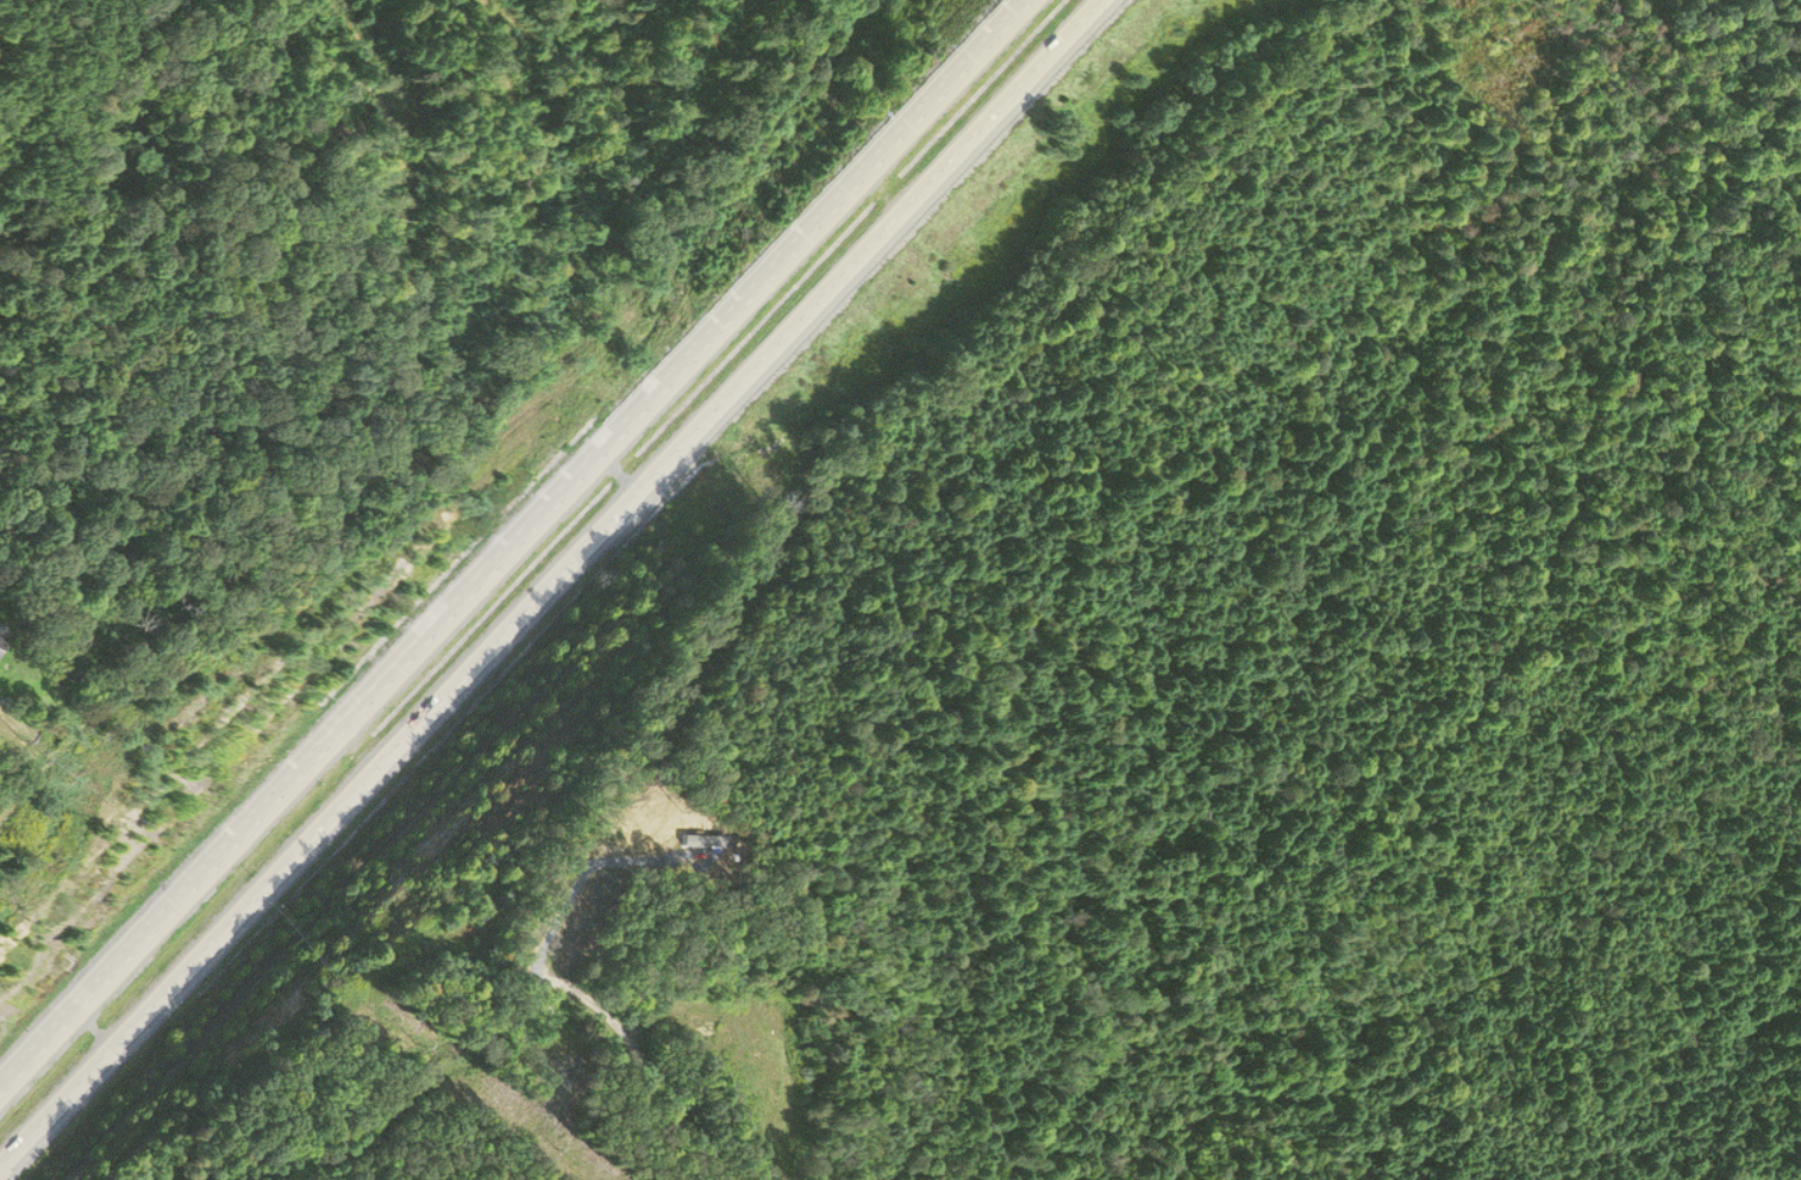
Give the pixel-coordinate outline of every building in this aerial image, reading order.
[(20,642),(0,629),(0,663),(4,666),(20,642)]
